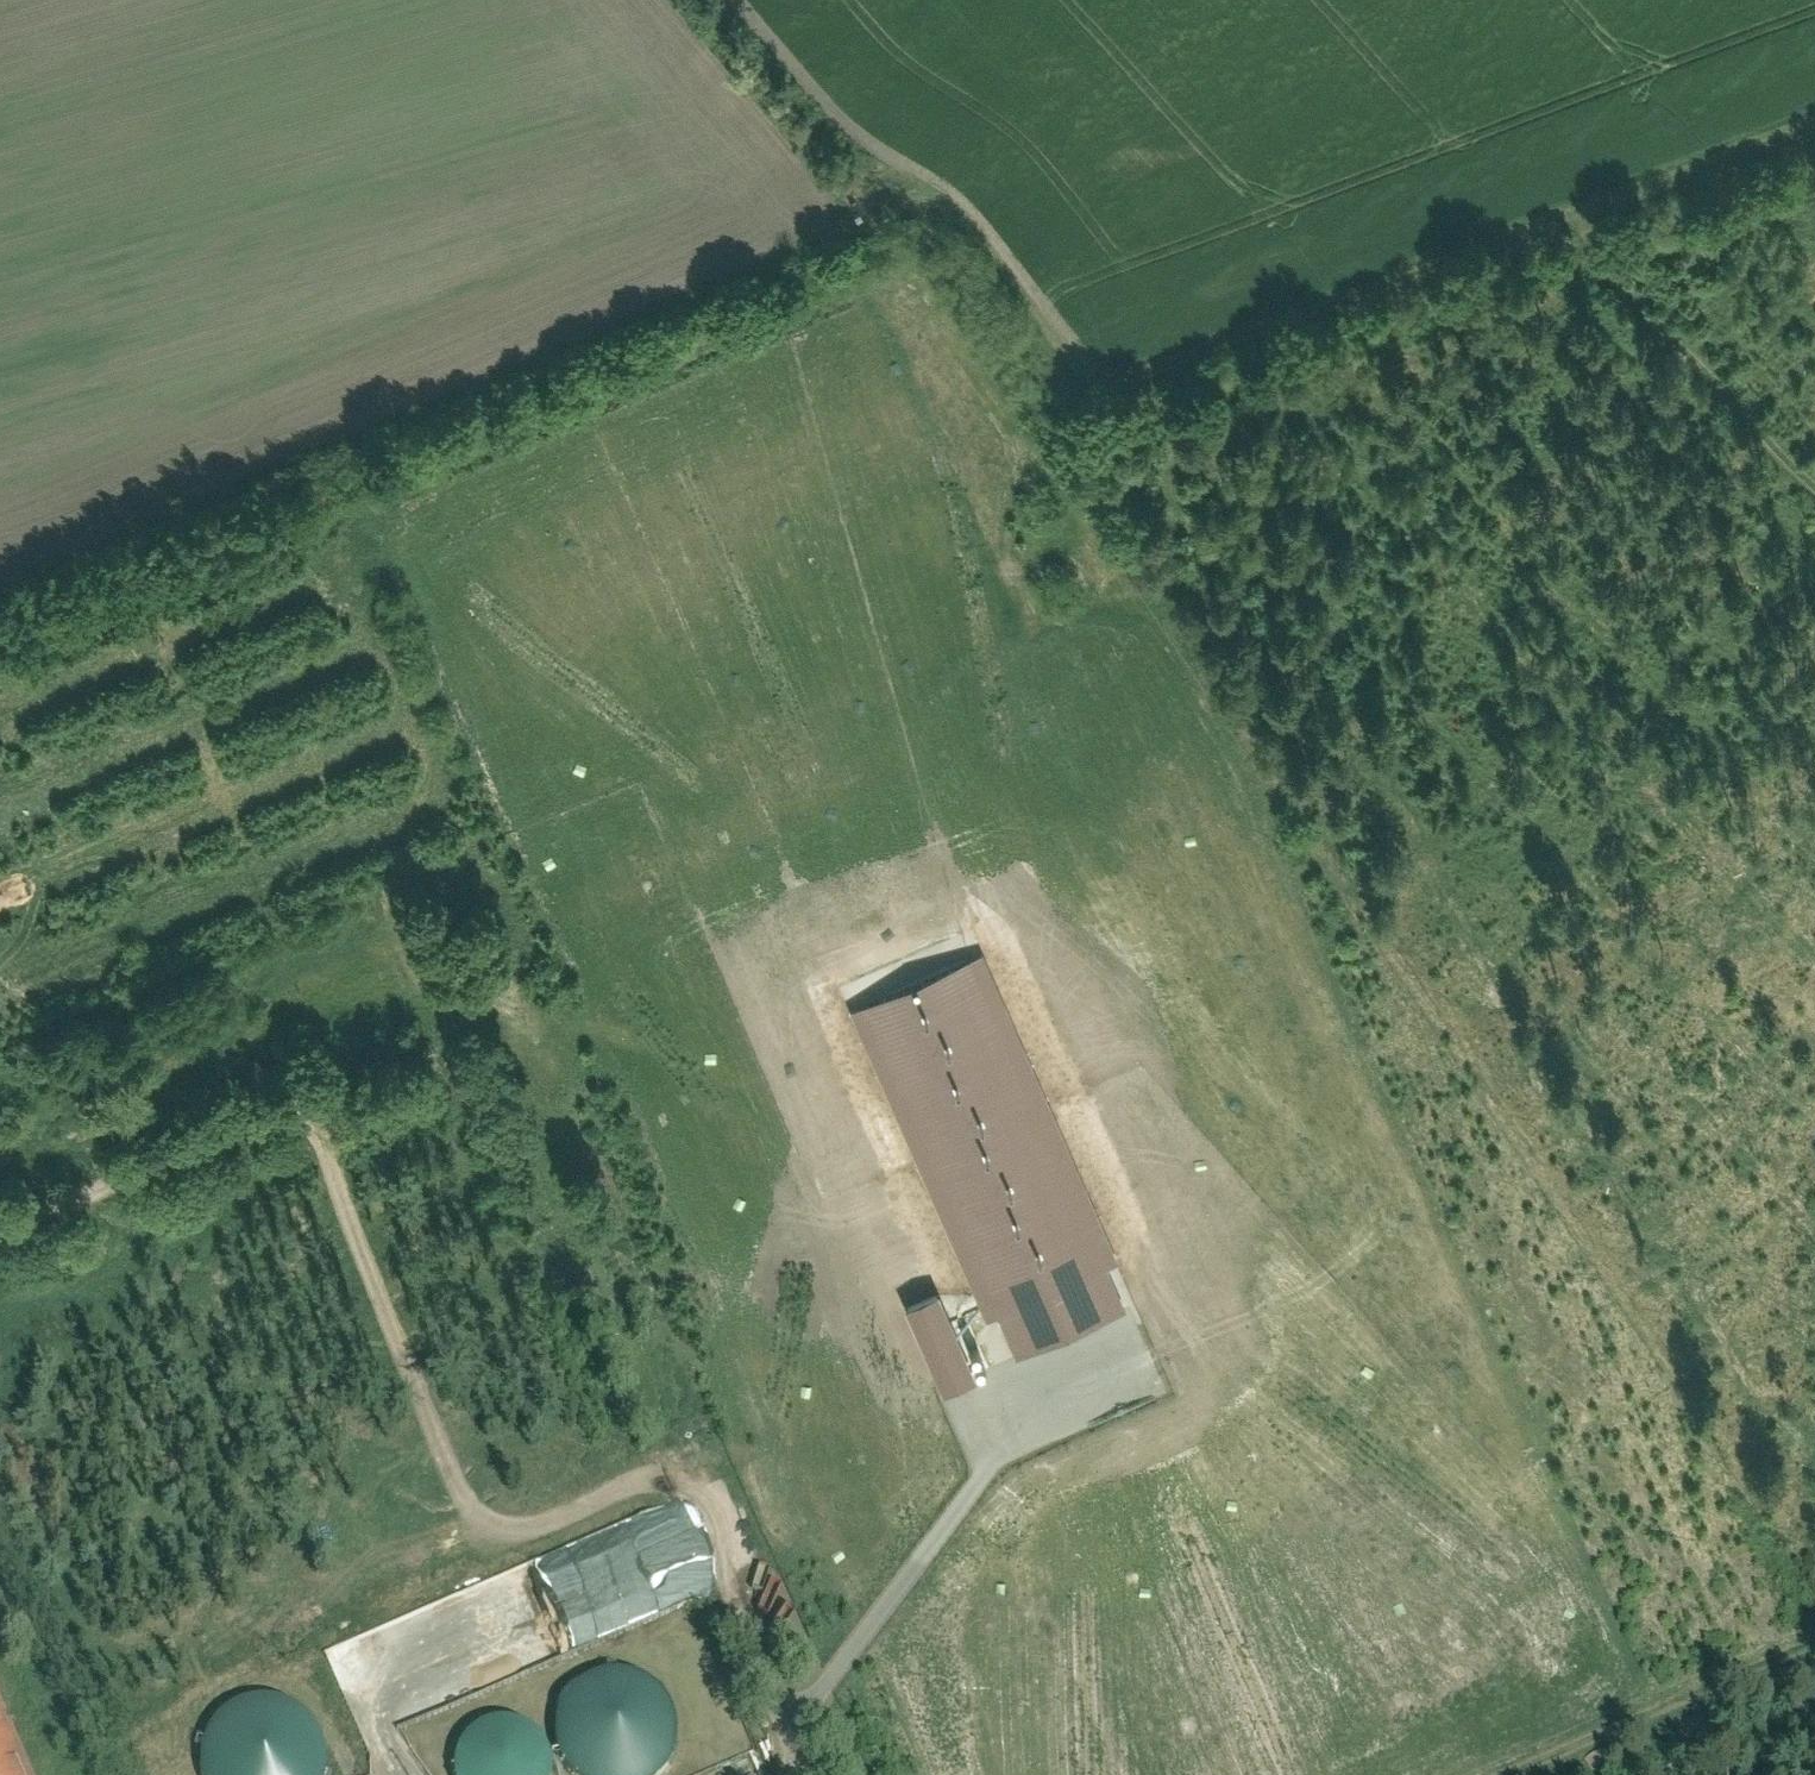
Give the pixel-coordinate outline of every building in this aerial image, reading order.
[(985,1193),(1006,1194),(1005,1203),(1013,1204),(1014,1184),(986,1182),(985,1193)] [(907,1299),(937,1389),(973,1377),(942,1287),(907,1299)] [(574,1541),(608,1631),(706,1595),(672,1505),(574,1541)] [(556,1738),(560,1758),(571,1774),(663,1774),(673,1761),(678,1742),(677,1722),(670,1703),(657,1688),(640,1678),(620,1674),(601,1676),(582,1685),(567,1699),(558,1717),(556,1738)] [(205,1763),(207,1774),(325,1774),(327,1767),(326,1747),(319,1729),(306,1714),(289,1703),(269,1699),(250,1701),(231,1710),(216,1724),(207,1743),(205,1763)] [(0,1700),(0,1774),(33,1774),(0,1700)] [(554,1774),(552,1757),(545,1741),(532,1729),(516,1722),(499,1721),(483,1725),(470,1734),(460,1746),(454,1761),(454,1774),(554,1774)]
